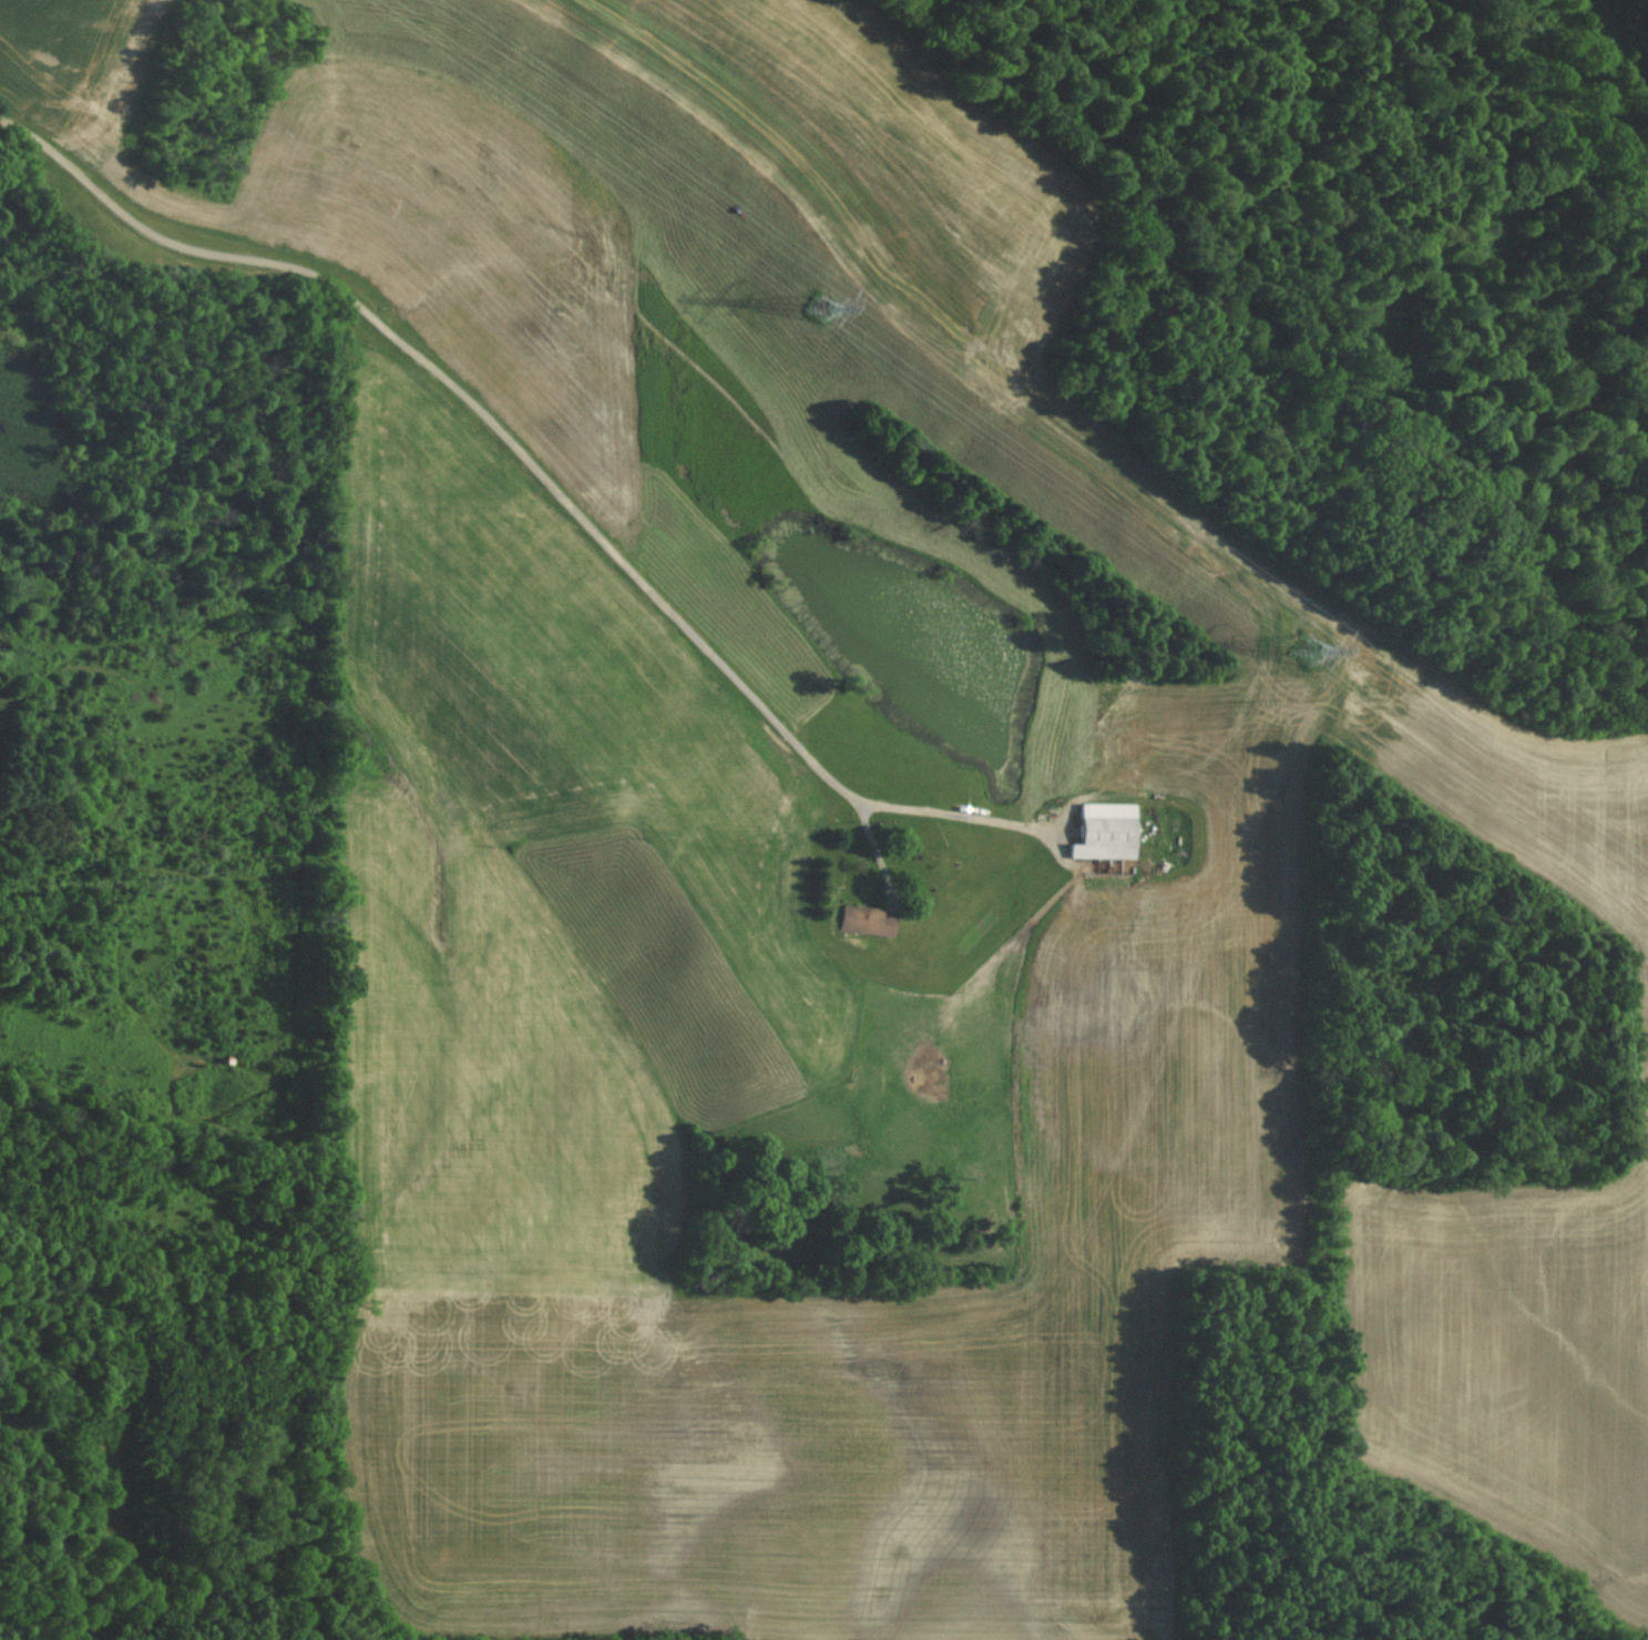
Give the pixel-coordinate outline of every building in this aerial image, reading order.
[(1135,818),(1080,817),(1079,844),(1069,844),(1069,856),(1134,857),(1135,818)] [(891,938),(895,913),(843,905),(839,930),(891,938)]
